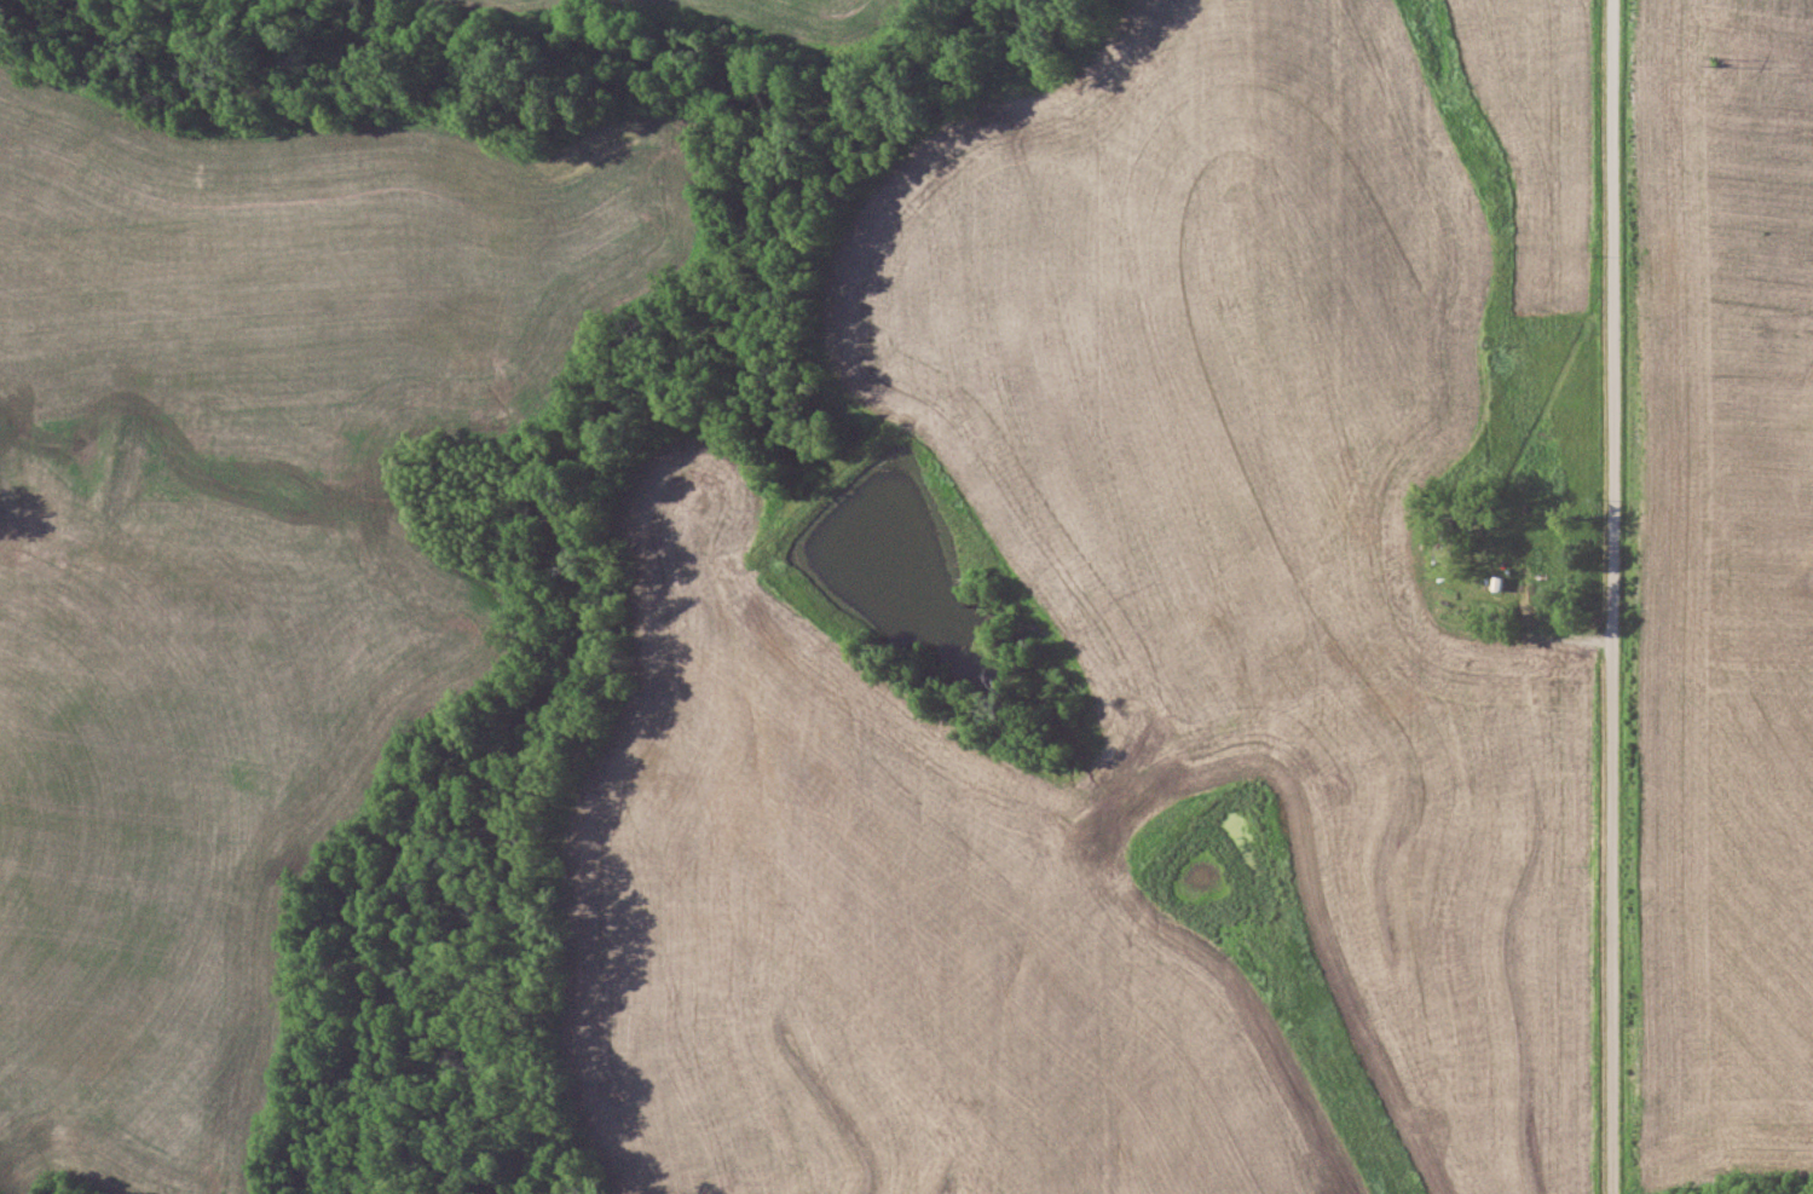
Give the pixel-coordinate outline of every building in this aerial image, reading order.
[(1556,568),(1498,568),(1498,579),(1556,579),(1556,568)]
